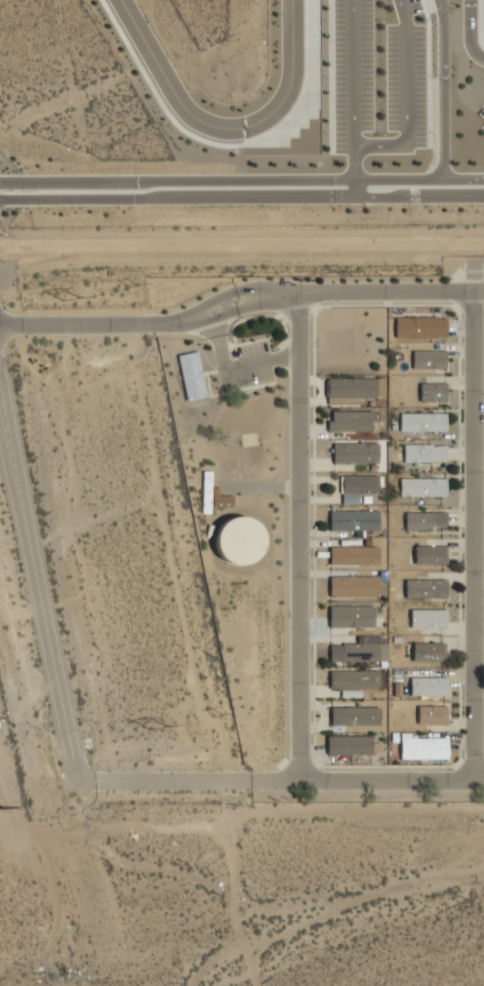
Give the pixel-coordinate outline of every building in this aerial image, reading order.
[(395,318),(395,340),(446,340),(446,318),(395,318)] [(197,352),(178,356),(187,401),(206,397),(197,352)] [(412,370),(446,370),(446,352),(412,352),(412,370)] [(378,379),(328,379),(328,402),(378,402),(378,379)] [(447,403),(447,384),(421,384),(421,403),(447,403)] [(330,432),(373,432),(373,412),(330,412),(330,432)] [(446,415),(401,415),(401,432),(446,432),(446,415)] [(333,445),(333,464),(379,464),(379,445),(333,445)] [(404,463),(446,463),(446,446),(404,446),(404,463)] [(202,513),(211,513),(212,470),(203,470),(202,513)] [(342,477),(342,504),(359,504),(359,494),(379,494),(379,477),(342,477)] [(401,497),(446,497),(446,479),(401,479),(401,497)] [(232,496),(214,498),(215,508),(233,506),(232,496)] [(379,511),(331,511),(331,532),(379,532),(379,511)] [(406,531),(446,531),(446,513),(406,513),(406,531)] [(242,516),(234,518),(226,522),(221,528),(218,536),(217,545),(220,553),(226,560),(232,564),(240,565),(248,565),(255,562),(261,557),(265,550),(266,543),(266,535),(263,528),(258,522),(250,518),(242,516)] [(378,567),(378,548),(330,548),(330,567),(378,567)] [(447,548),(415,548),(415,565),(447,565),(447,548)] [(379,578),(330,578),(330,598),(379,598),(379,578)] [(406,600),(447,600),(447,581),(406,581),(406,600)] [(373,628),(373,608),(330,608),(330,628),(373,628)] [(447,611),(410,611),(410,629),(447,629),(447,611)] [(413,662),(446,662),(446,644),(413,644),(413,662)] [(379,645),(343,645),(343,665),(379,665),(379,645)] [(379,690),(379,672),(330,672),(330,690),(379,690)] [(448,678),(411,678),(411,696),(448,696),(448,678)] [(446,706),(418,706),(418,726),(446,726),(446,706)] [(380,726),(380,708),(331,708),(331,726),(380,726)] [(372,755),(372,737),(328,737),(328,755),(372,755)] [(401,761),(448,761),(448,737),(401,737),(401,761)]
